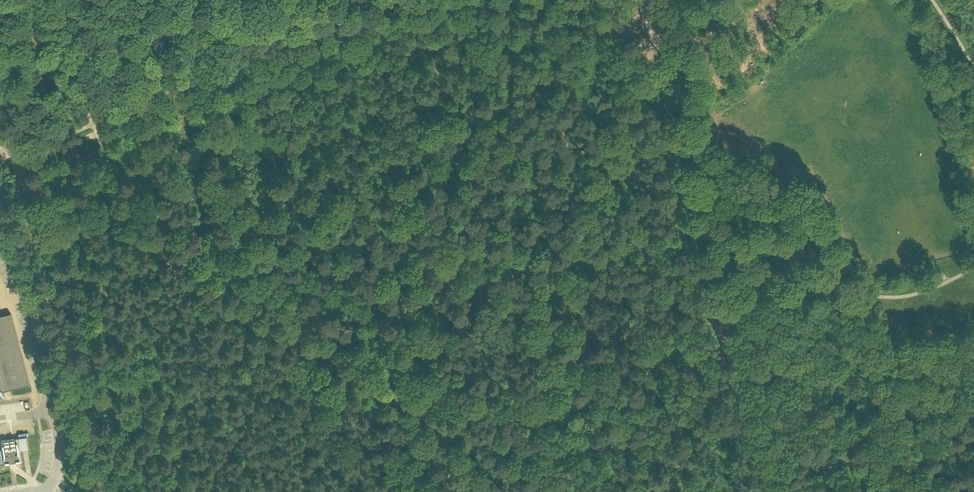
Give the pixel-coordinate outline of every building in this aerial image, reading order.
[(10,389),(29,384),(11,313),(0,316),(0,391),(10,389)] [(20,450),(28,448),(26,436),(18,438),(20,450)] [(5,464),(10,463),(21,461),(19,450),(17,438),(1,440),(5,464)]
